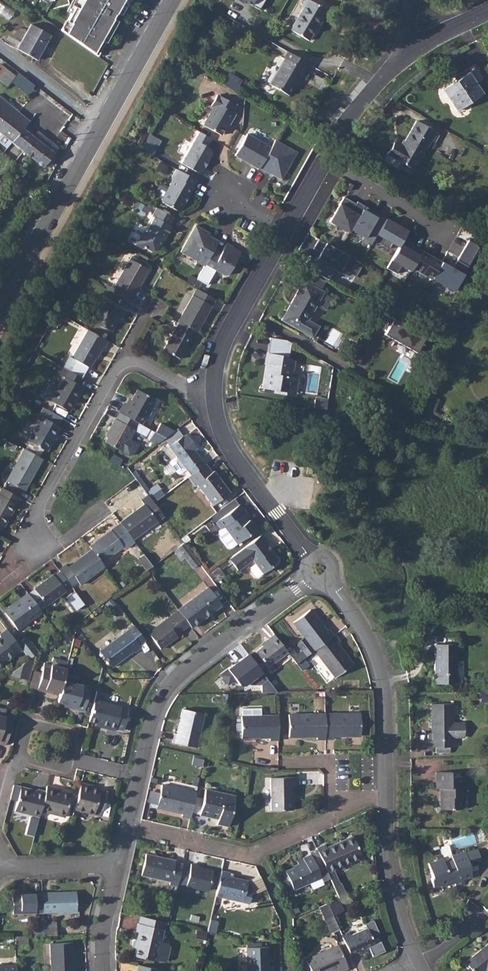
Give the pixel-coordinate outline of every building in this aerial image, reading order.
[(94,53),(101,40),(106,43),(130,0),(78,0),(61,30),(94,53)] [(261,11),(267,0),(240,0),(261,11)] [(289,29),(308,40),(320,18),(322,19),(327,12),(307,0),(303,0),(300,6),(302,7),(289,29)] [(11,17),(15,10),(0,2),(0,11),(11,17)] [(30,24),(16,49),(35,60),(39,54),(49,35),(30,24)] [(306,62),(287,51),(282,58),(284,58),(269,84),(288,95),(296,81),(297,82),(305,71),(302,69),(306,62)] [(476,67),(443,89),(457,110),(482,94),(475,83),(483,78),(476,67)] [(0,75),(0,83),(5,87),(14,75),(5,69),(0,75)] [(226,77),(221,85),(234,93),(239,84),(226,77)] [(211,107),(202,124),(220,134),(224,126),(227,125),(234,114),(230,112),(234,104),(215,94),(209,106),(211,107)] [(11,142),(22,129),(28,121),(17,112),(18,112),(0,98),(0,133),(11,142)] [(393,141),(382,161),(394,169),(399,161),(413,169),(430,140),(433,141),(437,133),(415,120),(400,146),(393,141)] [(22,129),(11,142),(22,151),(33,137),(22,129)] [(37,131),(36,133),(56,149),(57,147),(37,131)] [(210,138),(198,131),(197,133),(181,163),(200,174),(204,166),(203,163),(205,160),(208,159),(211,153),(210,151),(206,145),(210,138)] [(33,137),(22,151),(41,167),(56,149),(36,133),(33,137)] [(233,155),(241,159),(245,157),(251,161),(249,164),(257,169),(258,167),(270,146),(246,133),(233,155)] [(270,146),(258,167),(266,172),(267,169),(270,171),(269,172),(280,178),(296,151),(274,139),(270,146)] [(142,140),(139,147),(152,155),(156,147),(142,140)] [(196,179),(174,167),(168,180),(169,181),(159,198),(160,201),(177,210),(180,209),(185,201),(182,199),(185,195),(187,196),(192,187),(192,186),(196,179)] [(328,219),(348,231),(349,227),(363,204),(356,199),(354,202),(342,195),(328,219)] [(363,204),(349,227),(363,235),(362,237),(370,242),(376,232),(385,217),(376,212),(375,215),(369,211),(370,208),(363,204)] [(173,217),(155,206),(151,213),(152,217),(145,230),(141,231),(134,244),(141,248),(144,247),(151,252),(155,250),(158,245),(160,240),(162,241),(170,226),(168,225),(173,217)] [(406,229),(385,217),(376,232),(382,236),(379,242),(387,247),(391,241),(397,244),(399,242),(406,229)] [(195,261),(203,266),(204,264),(213,248),(216,243),(211,240),(206,242),(205,244),(203,243),(207,235),(208,233),(194,225),(180,251),(196,260),(195,261)] [(362,262),(318,237),(313,247),(319,251),(321,252),(319,257),(317,256),(310,268),(327,277),(332,268),(338,271),(341,267),(355,274),(362,262)] [(440,260),(431,276),(452,288),(477,245),(475,242),(467,238),(452,264),(449,265),(440,260)] [(411,248),(399,242),(397,244),(385,266),(395,271),(399,263),(409,269),(411,266),(421,248),(413,244),(411,248)] [(213,248),(204,264),(223,275),(228,274),(240,252),(232,248),(230,248),(224,245),(220,252),(213,248)] [(440,260),(421,248),(411,266),(430,277),(431,276),(440,260)] [(108,282),(104,288),(127,300),(131,293),(134,295),(148,270),(130,259),(115,286),(108,282)] [(402,265),(396,273),(404,279),(410,271),(402,265)] [(309,273),(304,281),(319,290),(324,282),(309,273)] [(303,281),(281,319),(300,330),(322,291),(319,290),(304,281),(303,281)] [(197,288),(178,322),(179,323),(194,331),(197,332),(215,299),(197,288)] [(406,304),(387,294),(376,314),(390,322),(384,332),(417,350),(419,345),(421,347),(425,339),(423,338),(426,334),(398,318),(406,304)] [(105,300),(93,321),(111,331),(119,318),(121,319),(126,311),(105,300)] [(56,311),(51,321),(58,326),(64,316),(56,311)] [(179,323),(177,326),(164,350),(180,359),(192,338),(190,338),(194,331),(179,323)] [(109,341),(88,330),(72,358),(90,369),(102,348),(104,349),(109,341)] [(261,387),(284,391),(285,388),(294,389),(296,377),(290,376),(292,360),(283,355),(285,339),(270,338),(268,352),(265,352),(264,363),(266,364),(261,387)] [(43,396),(67,410),(72,401),(75,402),(82,388),(78,385),(82,378),(69,371),(63,367),(59,374),(65,377),(58,390),(50,385),(43,396)] [(124,403),(120,412),(138,422),(141,424),(154,399),(137,389),(131,400),(128,406),(126,404),(124,403)] [(12,390),(8,397),(15,400),(17,402),(21,395),(12,390)] [(313,399),(312,407),(325,409),(326,401),(313,399)] [(110,432),(105,441),(122,451),(135,429),(134,429),(138,422),(120,412),(116,419),(115,418),(108,431),(110,432)] [(42,418),(28,441),(47,452),(60,428),(42,418)] [(153,430),(149,438),(157,443),(165,437),(153,430)] [(182,436),(169,446),(176,455),(170,460),(169,463),(176,472),(179,473),(186,468),(190,474),(203,464),(193,450),(196,448),(187,435),(183,437),(182,436)] [(42,459),(25,449),(7,481),(24,491),(42,459)] [(190,474),(187,476),(194,485),(195,484),(211,505),(229,492),(213,470),(211,471),(205,463),(203,464),(190,474)] [(157,485),(146,493),(153,502),(164,494),(157,485)] [(0,493),(0,525),(4,527),(20,498),(2,488),(0,493)] [(143,503),(118,521),(119,522),(131,538),(163,515),(153,502),(146,493),(140,498),(143,503)] [(238,504),(215,521),(220,528),(217,531),(217,534),(227,547),(230,548),(256,528),(238,504)] [(119,522),(88,545),(90,548),(100,561),(121,545),(122,548),(132,540),(131,538),(119,522)] [(261,534),(228,559),(237,570),(251,559),(254,563),(250,567),(249,570),(254,576),(257,577),(262,573),(271,566),(270,565),(276,560),(263,543),(266,541),(261,534)] [(183,542),(177,546),(184,557),(191,552),(183,542)] [(64,563),(57,568),(59,570),(69,584),(70,585),(76,580),(78,583),(103,565),(100,561),(90,548),(66,566),(64,563)] [(143,554),(137,558),(146,570),(147,569),(152,566),(143,554)] [(217,567),(207,574),(212,580),(222,573),(217,567)] [(32,587),(33,588),(41,599),(45,604),(64,590),(63,589),(69,584),(59,570),(53,575),(51,573),(32,587)] [(206,587),(177,608),(178,610),(189,624),(191,627),(220,605),(206,587)] [(22,599),(4,612),(16,629),(40,611),(35,603),(27,592),(26,592),(20,596),(22,599)] [(310,609),(292,622),(303,637),(297,642),(297,645),(301,650),(296,654),(292,657),(296,663),(306,656),(313,650),(333,635),(328,629),(326,630),(310,609)] [(189,624),(178,610),(148,633),(160,649),(177,636),(175,634),(189,624)] [(20,649),(16,642),(6,628),(0,632),(0,637),(1,639),(0,640),(0,663),(20,649)] [(126,630),(100,651),(111,667),(132,651),(133,652),(140,648),(126,630)] [(268,640),(263,644),(255,650),(267,666),(287,651),(273,633),(267,638),(268,640)] [(333,635),(313,650),(334,677),(352,663),(338,643),(340,641),(335,634),(333,635)] [(25,635),(16,642),(20,649),(28,658),(34,653),(37,651),(25,635)] [(433,677),(433,683),(461,683),(461,678),(456,674),(456,643),(434,643),(434,677),(433,677)] [(31,667),(34,653),(28,658),(21,663),(18,678),(28,680),(31,667)] [(42,670),(37,690),(53,693),(54,691),(60,693),(63,679),(66,669),(51,665),(50,667),(43,666),(42,670)] [(60,693),(57,702),(65,704),(76,707),(75,709),(83,711),(89,686),(63,679),(60,693)] [(94,698),(88,721),(95,723),(106,726),(106,728),(114,730),(115,728),(122,729),(128,708),(120,705),(94,698)] [(451,703),(430,704),(430,733),(427,732),(427,747),(434,747),(434,752),(449,751),(449,746),(452,746),(452,737),(464,736),(463,722),(452,723),(451,703)] [(174,732),(171,741),(196,747),(203,713),(181,709),(176,733),(174,732)] [(359,712),(324,713),(324,739),(333,739),(333,737),(359,736),(359,712)] [(259,714),(241,714),(241,738),(269,738),(269,741),(277,740),(277,713),(259,714)] [(324,739),(324,713),(288,713),(288,737),(316,737),(316,739),(324,739)] [(4,746),(10,721),(4,719),(4,717),(0,716),(0,744),(4,746)] [(449,771),(434,771),(435,788),(440,788),(440,796),(439,796),(440,809),(460,809),(460,797),(461,796),(461,787),(459,787),(459,776),(449,776),(449,771)] [(296,777),(269,777),(270,810),(292,809),(292,784),(296,784),(296,777)] [(80,783),(73,810),(100,817),(106,792),(92,788),(87,787),(88,784),(80,783)] [(45,791),(40,811),(64,817),(69,792),(55,788),(55,787),(46,785),(45,791)] [(159,796),(157,807),(182,812),(182,815),(191,817),(196,792),(162,785),(159,796)] [(14,811),(38,818),(40,811),(45,791),(36,789),(35,790),(20,786),(14,811)] [(205,788),(198,815),(217,819),(216,824),(227,827),(234,795),(205,788)] [(325,844),(316,848),(327,871),(362,856),(352,835),(326,847),(325,844)] [(469,867),(465,853),(465,852),(451,856),(453,860),(443,863),(442,859),(428,863),(432,878),(430,878),(433,888),(441,886),(441,887),(455,883),(456,887),(465,884),(463,879),(472,877),(469,867)] [(167,883),(176,885),(177,882),(180,868),(180,864),(172,862),(173,860),(144,853),(139,874),(168,881),(167,883)] [(299,864),(285,870),(294,890),(321,877),(310,853),(302,856),(302,855),(297,857),(299,864)] [(189,870),(186,885),(208,890),(212,870),(198,867),(199,865),(191,863),(189,870)] [(221,871),(216,895),(249,903),(252,890),(245,889),(247,880),(228,876),(229,873),(221,871)] [(340,883),(334,886),(339,897),(345,894),(340,883)] [(42,892),(42,893),(43,913),(76,912),(76,891),(42,892)] [(43,913),(42,893),(35,893),(35,892),(12,893),(13,914),(43,913)] [(339,897),(327,902),(333,915),(344,910),(339,897)] [(327,902),(319,906),(325,918),(333,915),(327,902)] [(210,919),(208,932),(215,933),(217,921),(210,919)] [(163,929),(138,923),(136,931),(139,932),(137,941),(134,940),(132,941),(131,946),(133,948),(135,949),(134,955),(156,960),(156,959),(163,961),(166,959),(170,945),(168,942),(160,940),(163,929)] [(56,926),(43,927),(43,935),(56,934),(56,926)] [(43,927),(31,927),(31,935),(43,935),(43,927)] [(349,931),(341,934),(351,955),(358,952),(359,954),(367,951),(366,948),(374,944),(367,927),(351,934),(349,931)] [(50,943),(51,970),(52,970),(73,970),(72,942),(50,943)] [(306,958),(311,970),(335,970),(339,969),(340,970),(343,970),(348,969),(337,944),(306,958)] [(466,962),(473,970),(483,970),(485,970),(486,970),(487,970),(487,944),(466,962)] [(246,947),(247,970),(270,970),(269,946),(246,947)]
